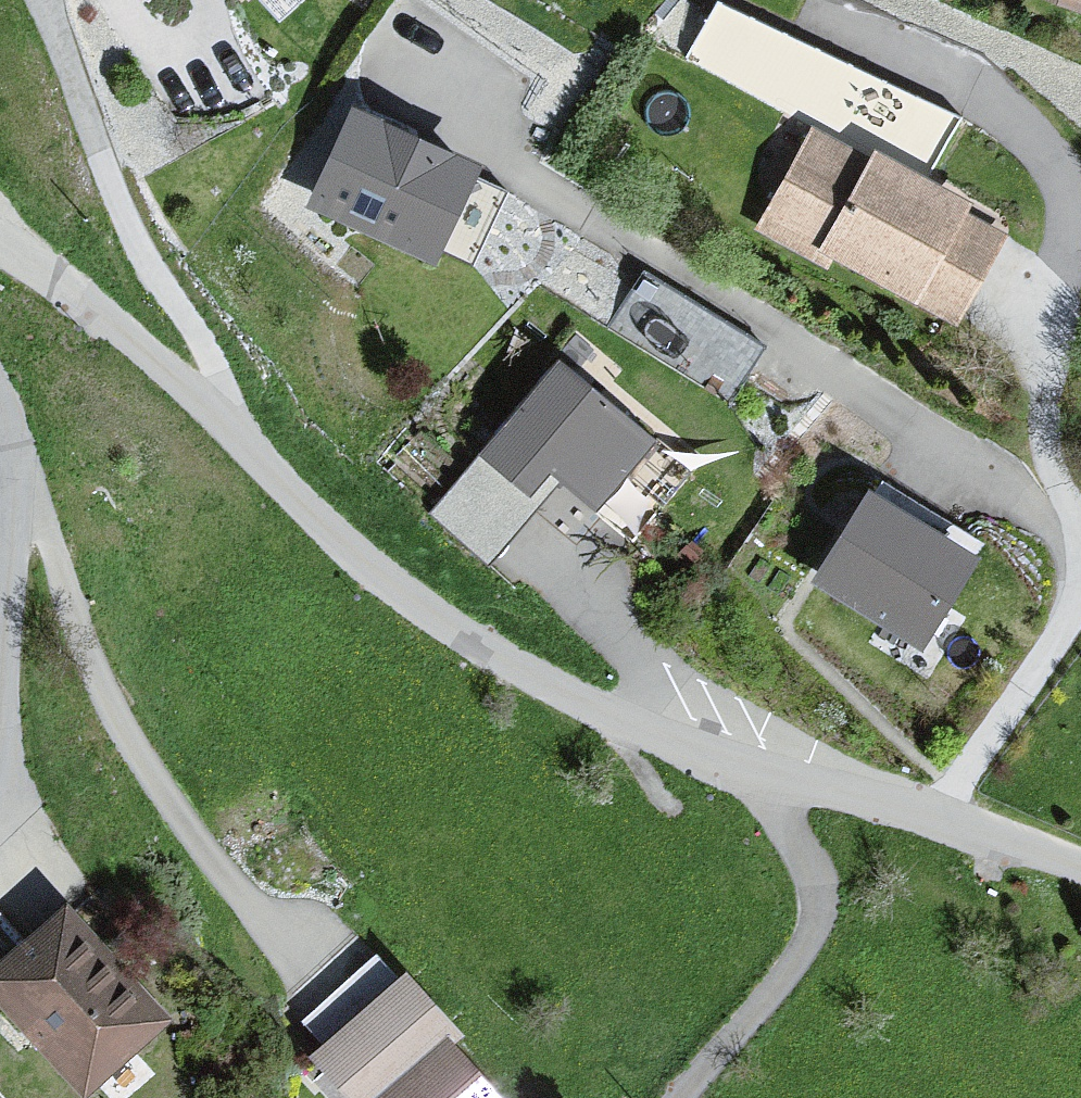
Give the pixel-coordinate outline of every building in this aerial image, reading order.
[(958,103),(751,0),(708,0),(684,47),(778,94),(794,62),(941,135),(958,103)] [(1080,10),(1080,0),(1054,0),(1080,10)] [(480,180),(357,126),(315,221),(439,275),(480,180)] [(997,232),(792,134),(745,233),(949,330),(997,232)] [(762,355),(647,278),(615,326),(729,403),(762,355)] [(627,443),(528,368),(457,461),(507,498),(526,474),(575,511),(627,443)] [(944,557),(831,498),(785,586),(898,645),(944,557)] [(0,932),(0,1031),(60,1096),(136,1026),(27,908),(0,932)] [(367,979),(279,1062),(313,1097),(479,1097),(367,979)]
